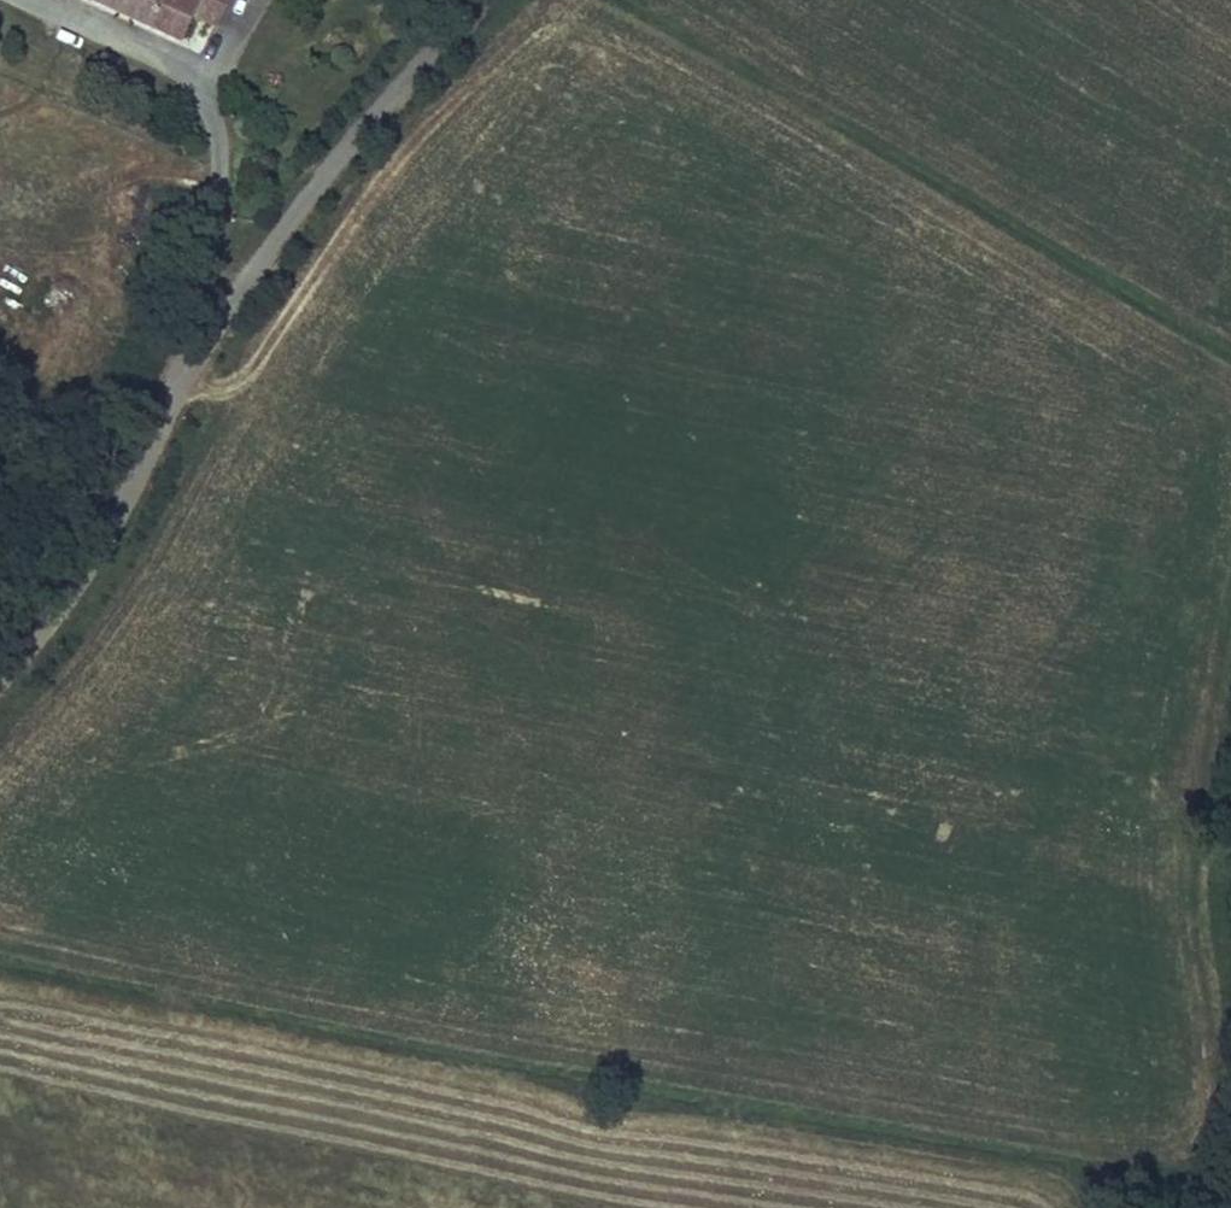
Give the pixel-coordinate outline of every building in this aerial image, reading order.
[(191,24),(203,0),(79,0),(178,48),(191,24)] [(224,0),(203,0),(191,24),(217,38),(235,7),(228,2),(224,0)]
